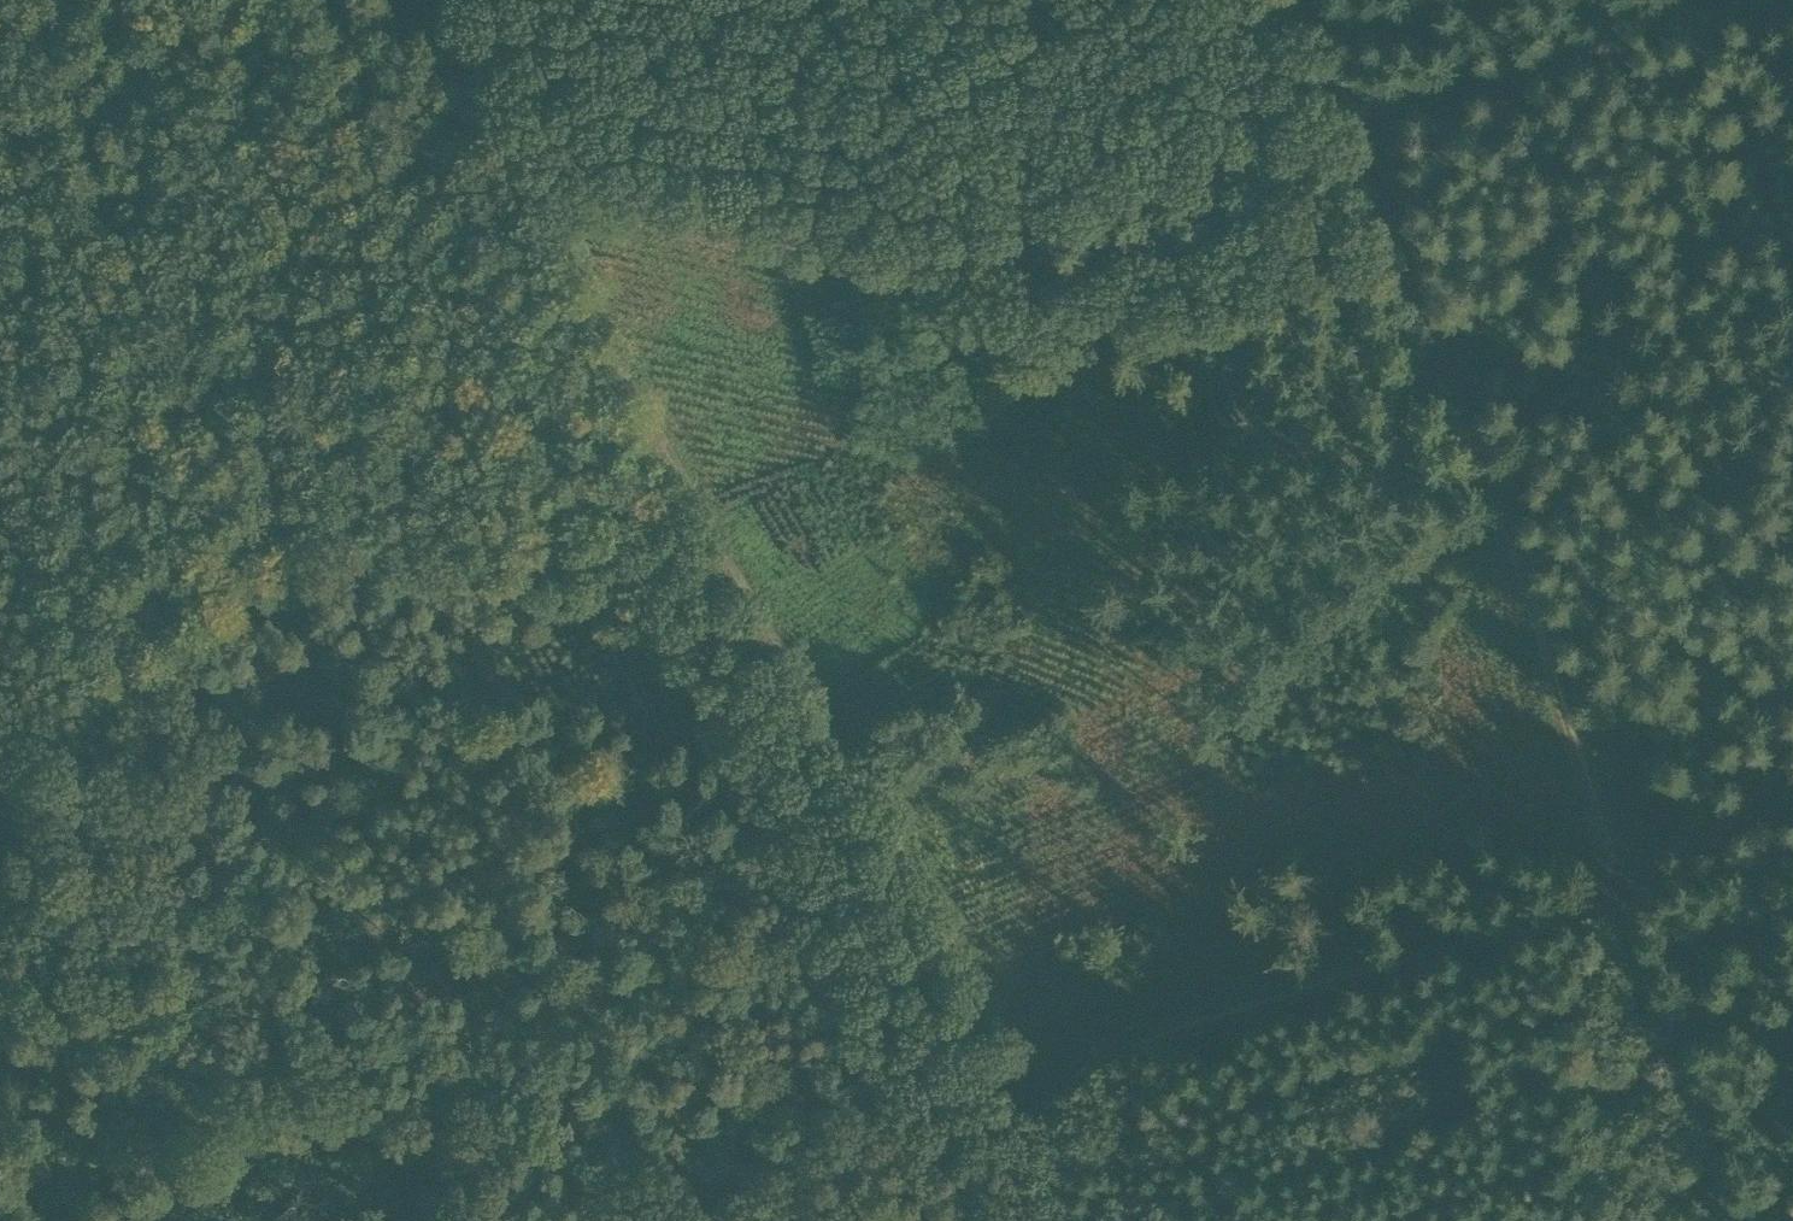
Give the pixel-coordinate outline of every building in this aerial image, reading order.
[(12,925),(0,910),(0,935),(12,925)]
